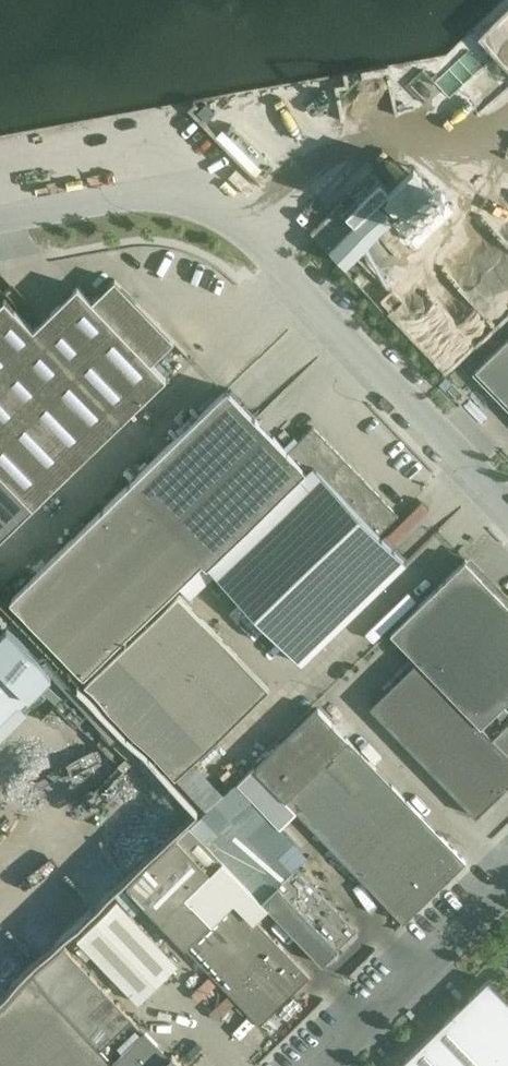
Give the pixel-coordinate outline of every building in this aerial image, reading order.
[(403,204),(407,208),(432,183),(414,164),(389,189),(381,181),(350,210),(342,201),(311,232),(329,251),(360,220),(359,219),(390,190),(391,192),(384,199),(395,211),(403,204)] [(33,506),(166,377),(152,362),(174,340),(115,279),(92,301),(78,285),(34,328),(5,298),(0,302),(0,472),(33,506)] [(205,332),(192,353),(201,358),(214,337),(205,332)] [(475,369),(507,403),(507,337),(475,369)] [(452,383),(446,376),(439,384),(445,390),(452,383)] [(208,567),(332,446),(313,426),(288,450),(227,388),(128,484),(10,599),(84,675),(201,560),(208,567)] [(332,446),(208,567),(301,663),(407,561),(379,532),(398,514),(332,446)] [(390,632),(420,663),(496,591),(465,559),(390,632)] [(420,663),(451,695),(507,639),(507,603),(496,591),(420,663)] [(84,685),(175,779),(205,810),(223,793),(194,761),(269,688),(179,594),(84,685)] [(29,709),(21,700),(30,692),(52,670),(6,623),(0,630),(0,736),(29,709)] [(387,629),(370,642),(380,656),(397,642),(387,629)] [(451,695),(481,726),(507,700),(507,639),(451,695)] [(493,739),(417,661),(370,706),(476,816),(507,785),(507,755),(493,739)] [(285,799),(348,739),(318,708),(255,768),(285,799)] [(507,755),(507,724),(493,739),(507,755)] [(348,739),(285,799),(296,811),(329,845),(392,784),(348,739)] [(296,811),(285,799),(255,768),(254,766),(238,781),(281,826),(296,811)] [(392,784),(329,845),(386,904),(440,852),(457,870),(466,862),(392,784)] [(186,896),(222,861),(189,826),(127,886),(172,933),(198,908),(186,896)] [(440,852),(386,904),(403,922),(457,870),(440,852)] [(322,964),(357,931),(296,867),(261,900),(322,964)] [(234,898),(210,921),(285,999),(310,976),(234,898)] [(77,939),(138,1003),(178,964),(117,901),(77,939)] [(210,921),(198,908),(172,933),(260,1024),(285,999),(210,921)] [(173,1054),(169,1057),(65,948),(34,978),(118,1065),(184,1065),(173,1054)] [(182,994),(191,1002),(210,980),(201,972),(182,994)] [(32,978),(0,1009),(0,1065),(117,1065),(32,978)] [(488,980),(398,1065),(507,1065),(507,1001),(488,980)]
